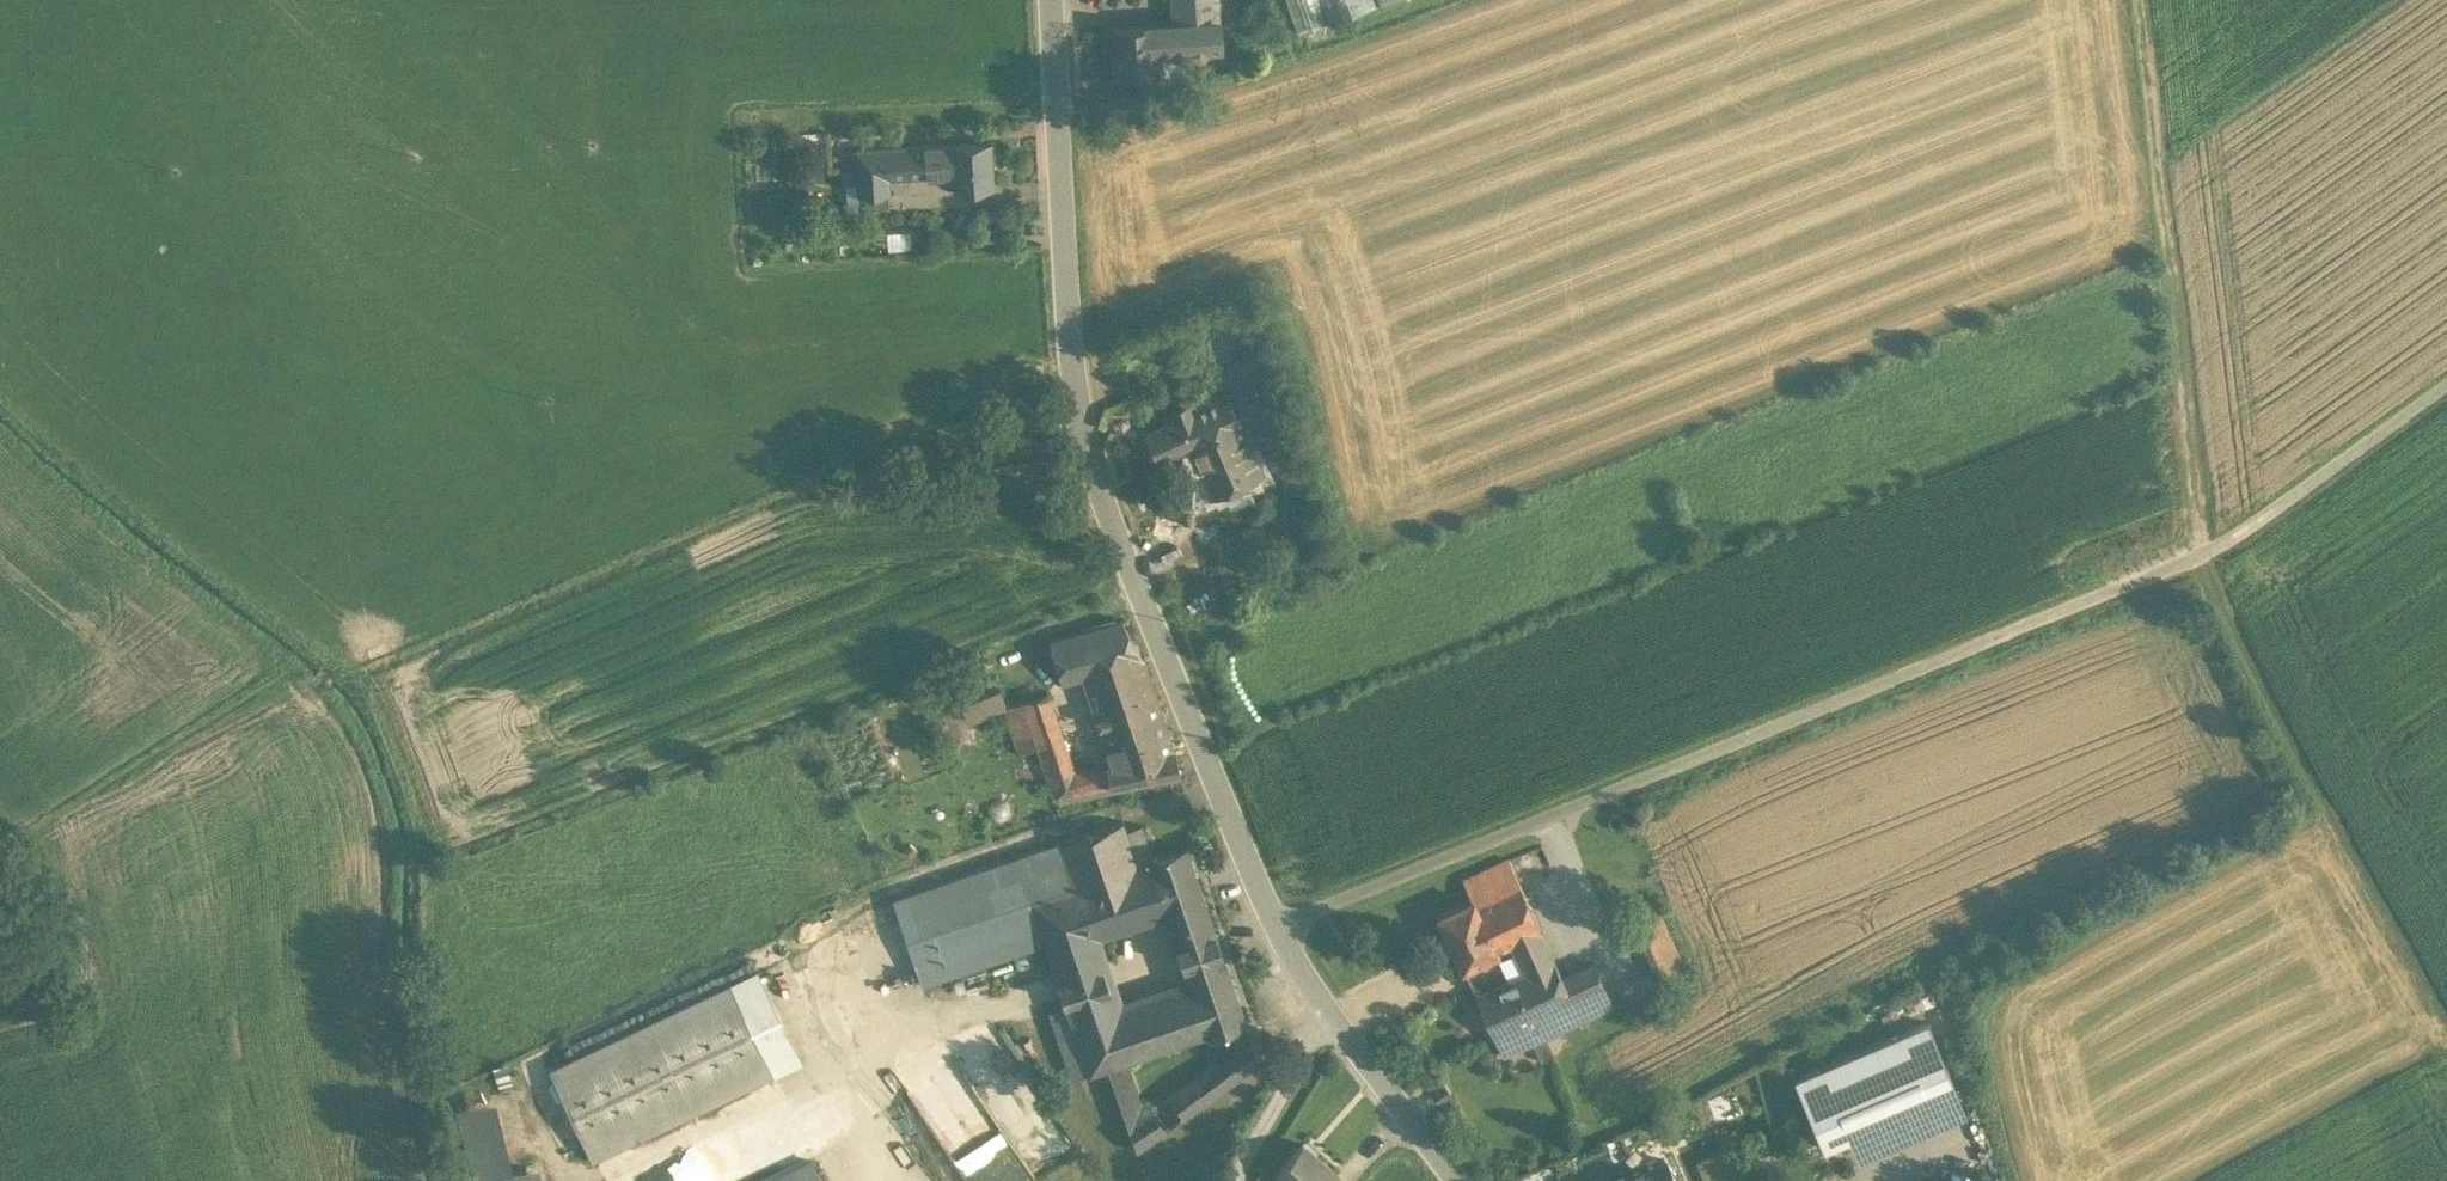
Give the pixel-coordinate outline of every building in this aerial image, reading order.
[(1173,22),(1220,19),(1220,11),(1219,0),(1171,0),(1173,22)] [(1220,11),(1262,9),(1262,0),(1219,0),(1220,11)] [(1298,32),(1329,21),(1322,0),(1287,0),(1298,32)] [(1375,0),(1322,0),(1329,21),(1330,21),(1376,5),(1375,0)] [(1173,22),(1110,27),(1104,32),(1105,45),(1111,49),(1115,49),(1117,73),(1158,70),(1159,80),(1175,79),(1175,80),(1180,79),(1178,53),(1201,51),(1204,47),(1204,45),(1222,44),(1220,19),(1173,22)] [(991,141),(950,144),(952,188),(952,190),(993,188),(991,141)] [(950,144),(886,147),(888,176),(944,173),(945,188),(952,188),(950,144)] [(886,147),(855,149),(857,193),(888,192),(888,176),(886,147)] [(888,192),(857,193),(858,210),(889,208),(888,192)] [(1253,384),(1229,394),(1251,443),(1274,433),(1253,384)] [(1229,394),(1195,409),(1192,401),(1174,409),(1178,416),(1148,429),(1147,428),(1146,429),(1160,460),(1161,460),(1161,459),(1190,446),(1212,496),(1264,474),(1251,443),(1229,394)] [(1286,445),(1266,454),(1272,468),(1292,460),(1286,445)] [(1159,692),(1122,622),(1052,642),(1066,684),(1100,673),(1111,759),(1168,751),(1159,692)] [(998,686),(964,700),(972,721),(1007,707),(998,686)] [(1104,761),(1073,771),(1047,694),(1023,702),(1037,746),(1055,798),(1112,787),(1104,761)] [(1023,702),(1007,707),(1021,751),(1037,746),(1023,702)] [(1168,751),(1111,759),(1104,761),(1112,787),(1113,788),(1180,774),(1175,750),(1168,751)] [(1124,820),(892,897),(921,984),(1044,943),(1029,899),(1138,862),(1127,829),(1124,820)] [(1145,823),(1127,829),(1138,862),(1149,858),(1156,856),(1145,823)] [(1156,856),(1149,858),(1168,914),(1184,961),(1222,949),(1188,845),(1156,856)] [(1138,862),(1029,899),(1044,943),(1088,1075),(1107,1068),(1130,1060),(1112,1007),(1106,991),(1112,989),(1095,938),(1168,914),(1149,858),(1138,862)] [(1512,861),(1468,881),(1477,899),(1479,898),(1501,950),(1515,944),(1544,932),(1512,861)] [(1679,949),(1655,896),(1629,907),(1653,960),(1679,949)] [(1477,899),(1441,914),(1463,966),(1501,950),(1479,898),(1477,899)] [(1544,932),(1515,944),(1528,970),(1528,971),(1548,1013),(1609,985),(1598,961),(1564,974),(1544,932)] [(1190,980),(1112,1007),(1130,1060),(1232,1027),(1247,1021),(1222,949),(1184,961),(1185,964),(1190,980)] [(1679,949),(1653,960),(1665,987),(1692,976),(1679,949)] [(1112,989),(1106,991),(1112,1007),(1190,980),(1185,964),(1112,989)] [(1528,970),(1478,993),(1508,1057),(1558,1035),(1548,1013),(1528,971),(1528,970)] [(797,1062),(757,978),(731,990),(771,1075),(797,1062)] [(1609,985),(1548,1013),(1558,1035),(1619,1007),(1609,985)] [(729,987),(552,1070),(594,1158),(771,1075),(731,990),(729,987)] [(949,1044),(989,1113),(1038,1085),(998,1016),(949,1044)] [(1239,1049),(1147,1110),(1142,1097),(1119,1105),(1134,1149),(1260,1060),(1247,1021),(1232,1027),(1239,1049)] [(1929,1029),(1792,1083),(1818,1150),(1846,1139),(1854,1159),(1963,1116),(1929,1029)] [(1130,1060),(1107,1068),(1119,1105),(1142,1097),(1130,1060)] [(1449,1083),(1439,1093),(1446,1100),(1456,1090),(1449,1083)] [(457,1107),(480,1180),(514,1180),(511,1170),(487,1097),(457,1107)] [(1305,1142),(1279,1171),(1291,1180),(1328,1180),(1338,1171),(1305,1142)] [(767,1180),(824,1180),(814,1159),(767,1180)] [(1619,1180),(1678,1180),(1669,1160),(1619,1180)] [(533,1163),(511,1170),(514,1180),(539,1180),(533,1163)]
